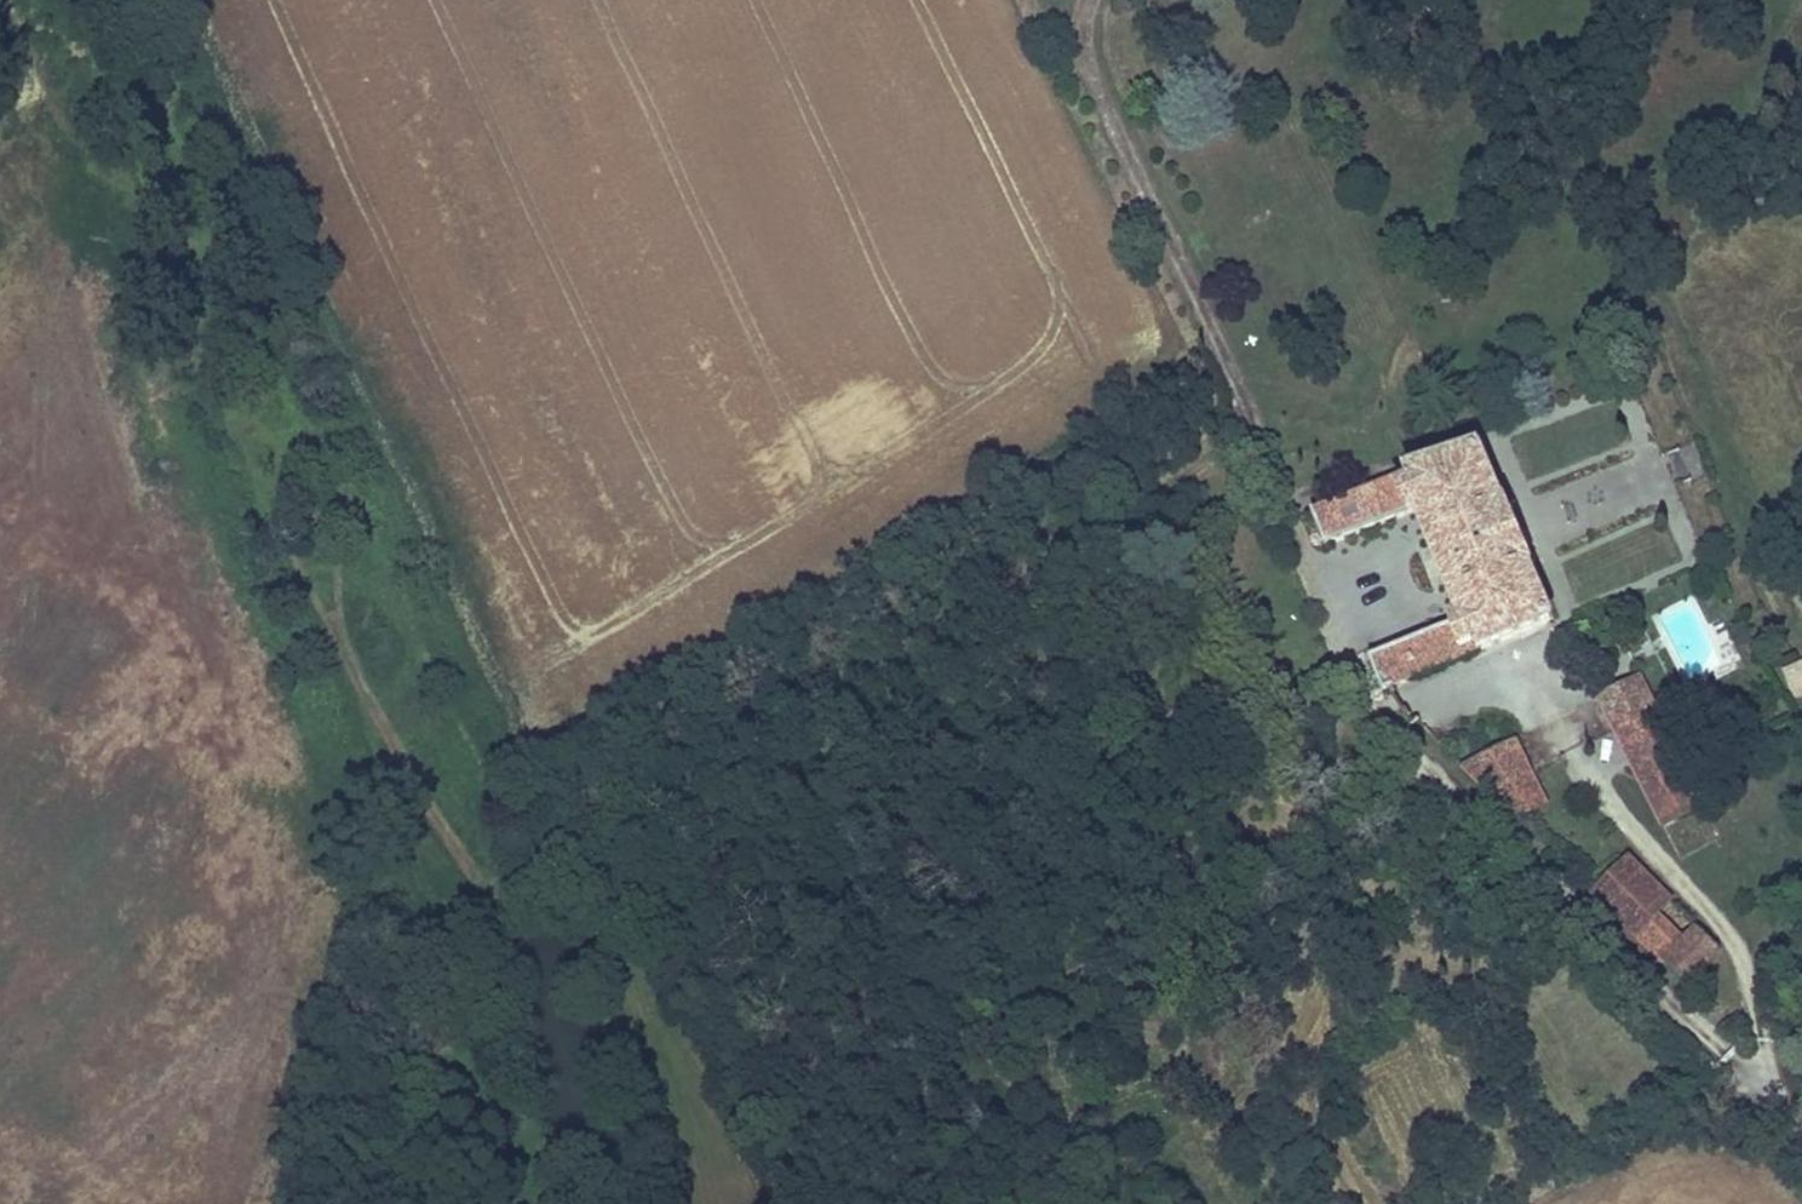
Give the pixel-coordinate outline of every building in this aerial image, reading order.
[(1486,450),(1326,507),(1334,538),(1423,506),(1465,623),(1377,657),(1388,688),(1548,623),(1486,450)] [(1672,481),(1649,491),(1664,523),(1687,513),(1672,481)] [(1801,695),(1801,658),(1781,667),(1794,699),(1801,695)] [(1609,736),(1658,712),(1639,676),(1592,703),(1609,736)] [(1668,779),(1688,769),(1658,712),(1609,736),(1638,794),(1668,779)] [(1486,796),(1527,773),(1511,740),(1463,767),(1486,796)] [(1687,817),(1708,805),(1688,769),(1668,779),(1687,817)] [(1542,805),(1527,773),(1486,796),(1506,822),(1542,805)] [(1658,832),(1687,817),(1668,779),(1638,794),(1658,832)] [(1596,898),(1638,939),(1651,924),(1659,916),(1669,904),(1627,865),(1596,898)] [(1678,950),(1688,942),(1659,916),(1651,924),(1678,950)] [(1638,939),(1696,995),(1705,984),(1693,967),(1713,943),(1700,930),(1688,942),(1678,950),(1651,924),(1638,939)]
